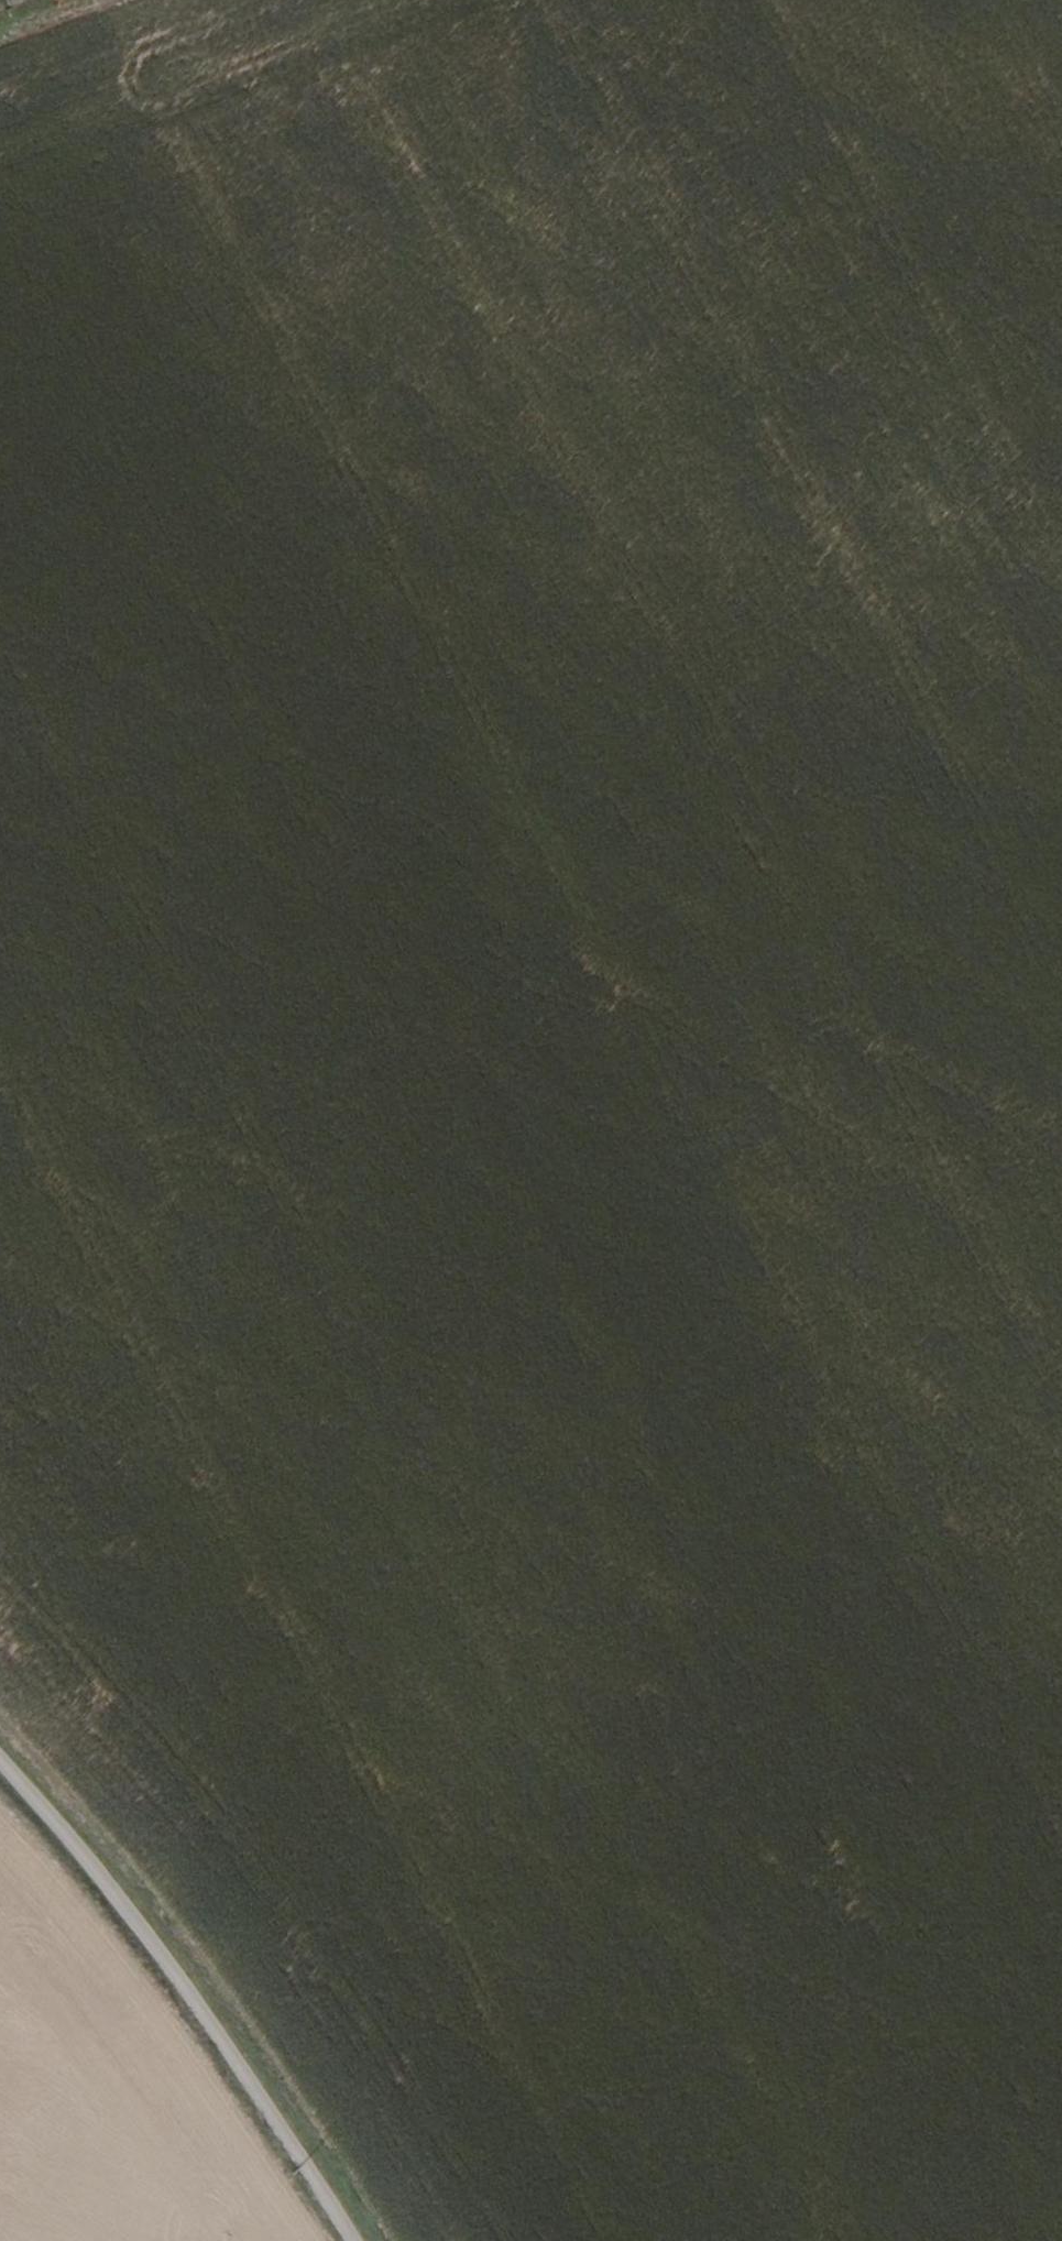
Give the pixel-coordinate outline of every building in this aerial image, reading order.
[(10,13),(6,0),(0,2),(0,17),(10,13)] [(39,4),(38,0),(15,0),(18,11),(39,4)]
